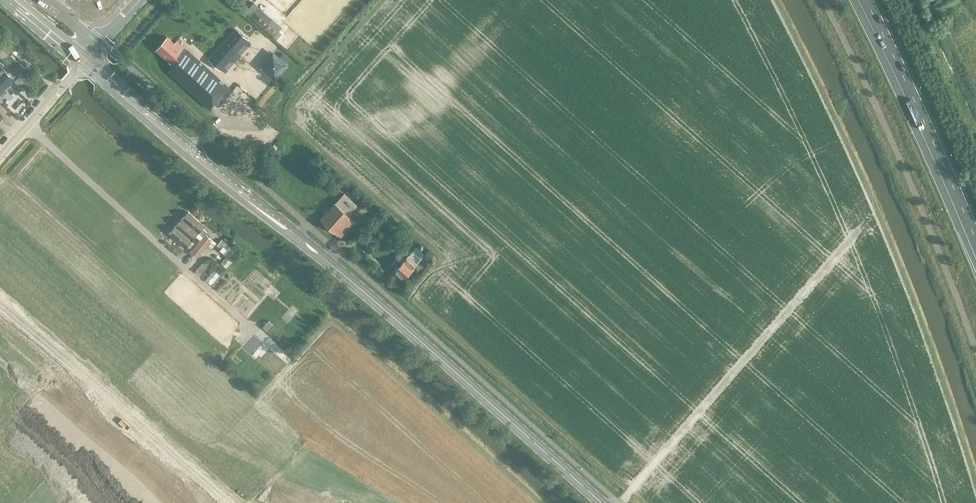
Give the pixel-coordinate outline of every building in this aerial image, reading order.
[(258,7),(250,16),(263,27),(268,21),(260,14),(263,11),(258,7)] [(236,29),(209,59),(221,69),(248,39),(236,29)] [(219,105),(233,91),(187,49),(186,50),(177,41),(175,43),(168,37),(157,49),(174,65),(168,71),(208,107),(214,101),(219,105)] [(24,78),(29,71),(5,50),(0,56),(12,66),(11,66),(24,78)] [(283,53),(280,56),(279,58),(286,64),(287,62),(290,59),(283,53)] [(286,64),(279,58),(274,54),(265,66),(271,71),(270,73),(275,77),(286,64)] [(6,65),(4,67),(12,74),(14,72),(6,65)] [(1,69),(0,71),(0,95),(15,79),(3,68),(1,69)] [(20,75),(16,79),(23,86),(27,82),(20,75)] [(5,90),(11,97),(22,86),(15,80),(5,90)] [(344,193),(335,203),(350,216),(353,212),(351,211),(357,205),(344,193)] [(335,203),(332,207),(330,206),(327,206),(323,210),(324,213),(325,214),(321,219),(325,222),(324,223),(333,231),(334,230),(338,234),(338,233),(342,236),(346,231),(355,221),(350,216),(335,203)] [(189,211),(182,219),(214,246),(217,243),(208,236),(210,234),(203,228),(205,225),(189,211)] [(367,227),(375,234),(386,222),(378,215),(367,227)] [(214,246),(182,219),(176,226),(192,240),(196,236),(200,240),(189,252),(196,258),(206,246),(210,250),(214,246)] [(192,240),(176,226),(169,233),(186,248),(188,245),(190,247),(194,243),(191,241),(192,240)] [(223,240),(218,245),(222,248),(220,251),(225,256),(232,248),(223,240)] [(399,263),(393,269),(403,278),(417,263),(425,255),(416,247),(408,255),(400,264),(399,263)] [(220,262),(226,267),(233,260),(227,255),(220,262)] [(205,279),(211,284),(219,275),(214,270),(205,279)] [(269,320),(263,326),(267,331),(273,324),(269,320)]
